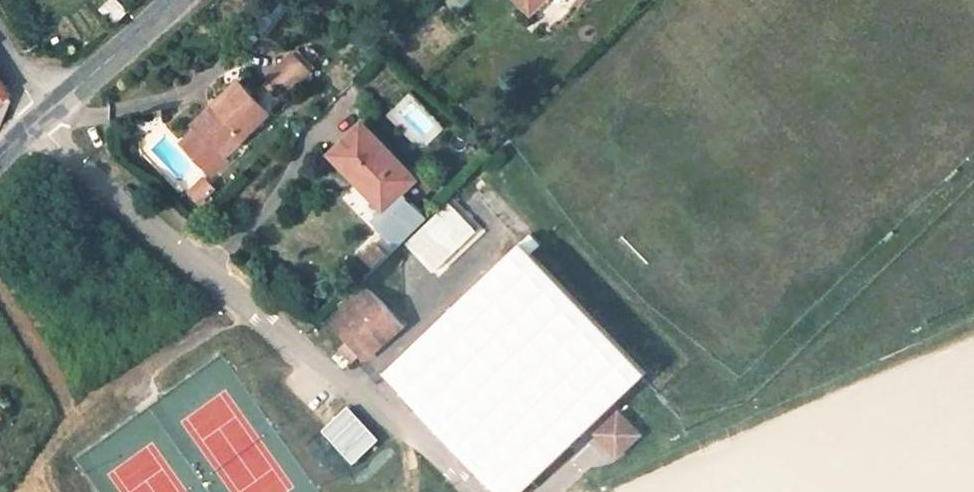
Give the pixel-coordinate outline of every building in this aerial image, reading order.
[(115,0),(108,0),(99,10),(112,23),(126,10),(115,0)] [(472,0),(444,0),(455,13),(472,0)] [(532,12),(545,0),(520,0),(532,12)] [(297,50),(292,55),(311,74),(315,70),(297,50)] [(311,74),(292,55),(270,77),(272,80),(287,95),(288,96),(311,74)] [(287,95),(272,80),(254,98),(268,113),(287,95)] [(254,98),(240,83),(194,126),(198,130),(185,143),(183,144),(197,159),(199,157),(212,145),(224,158),(270,115),(268,113),(254,98)] [(365,123),(331,155),(360,185),(365,180),(390,205),(404,191),(418,179),(365,123)] [(205,180),(200,185),(209,194),(213,190),(205,180)] [(390,205),(365,180),(360,185),(384,210),(390,205)] [(200,185),(190,195),(198,203),(209,194),(200,185)] [(429,217),(404,191),(390,205),(384,210),(374,220),(399,245),(429,217)] [(448,201),(405,243),(433,272),(476,231),(448,201)] [(654,378),(528,240),(382,372),(491,491),(528,491),(654,378)] [(369,290),(333,322),(349,340),(341,348),(353,360),(361,353),(378,338),(383,343),(402,326),(369,290)] [(383,343),(378,338),(361,353),(366,358),(383,343)] [(13,411),(0,390),(0,420),(13,411)] [(348,408),(322,432),(352,466),(378,442),(348,408)] [(619,412),(597,433),(617,454),(639,434),(619,412)]
